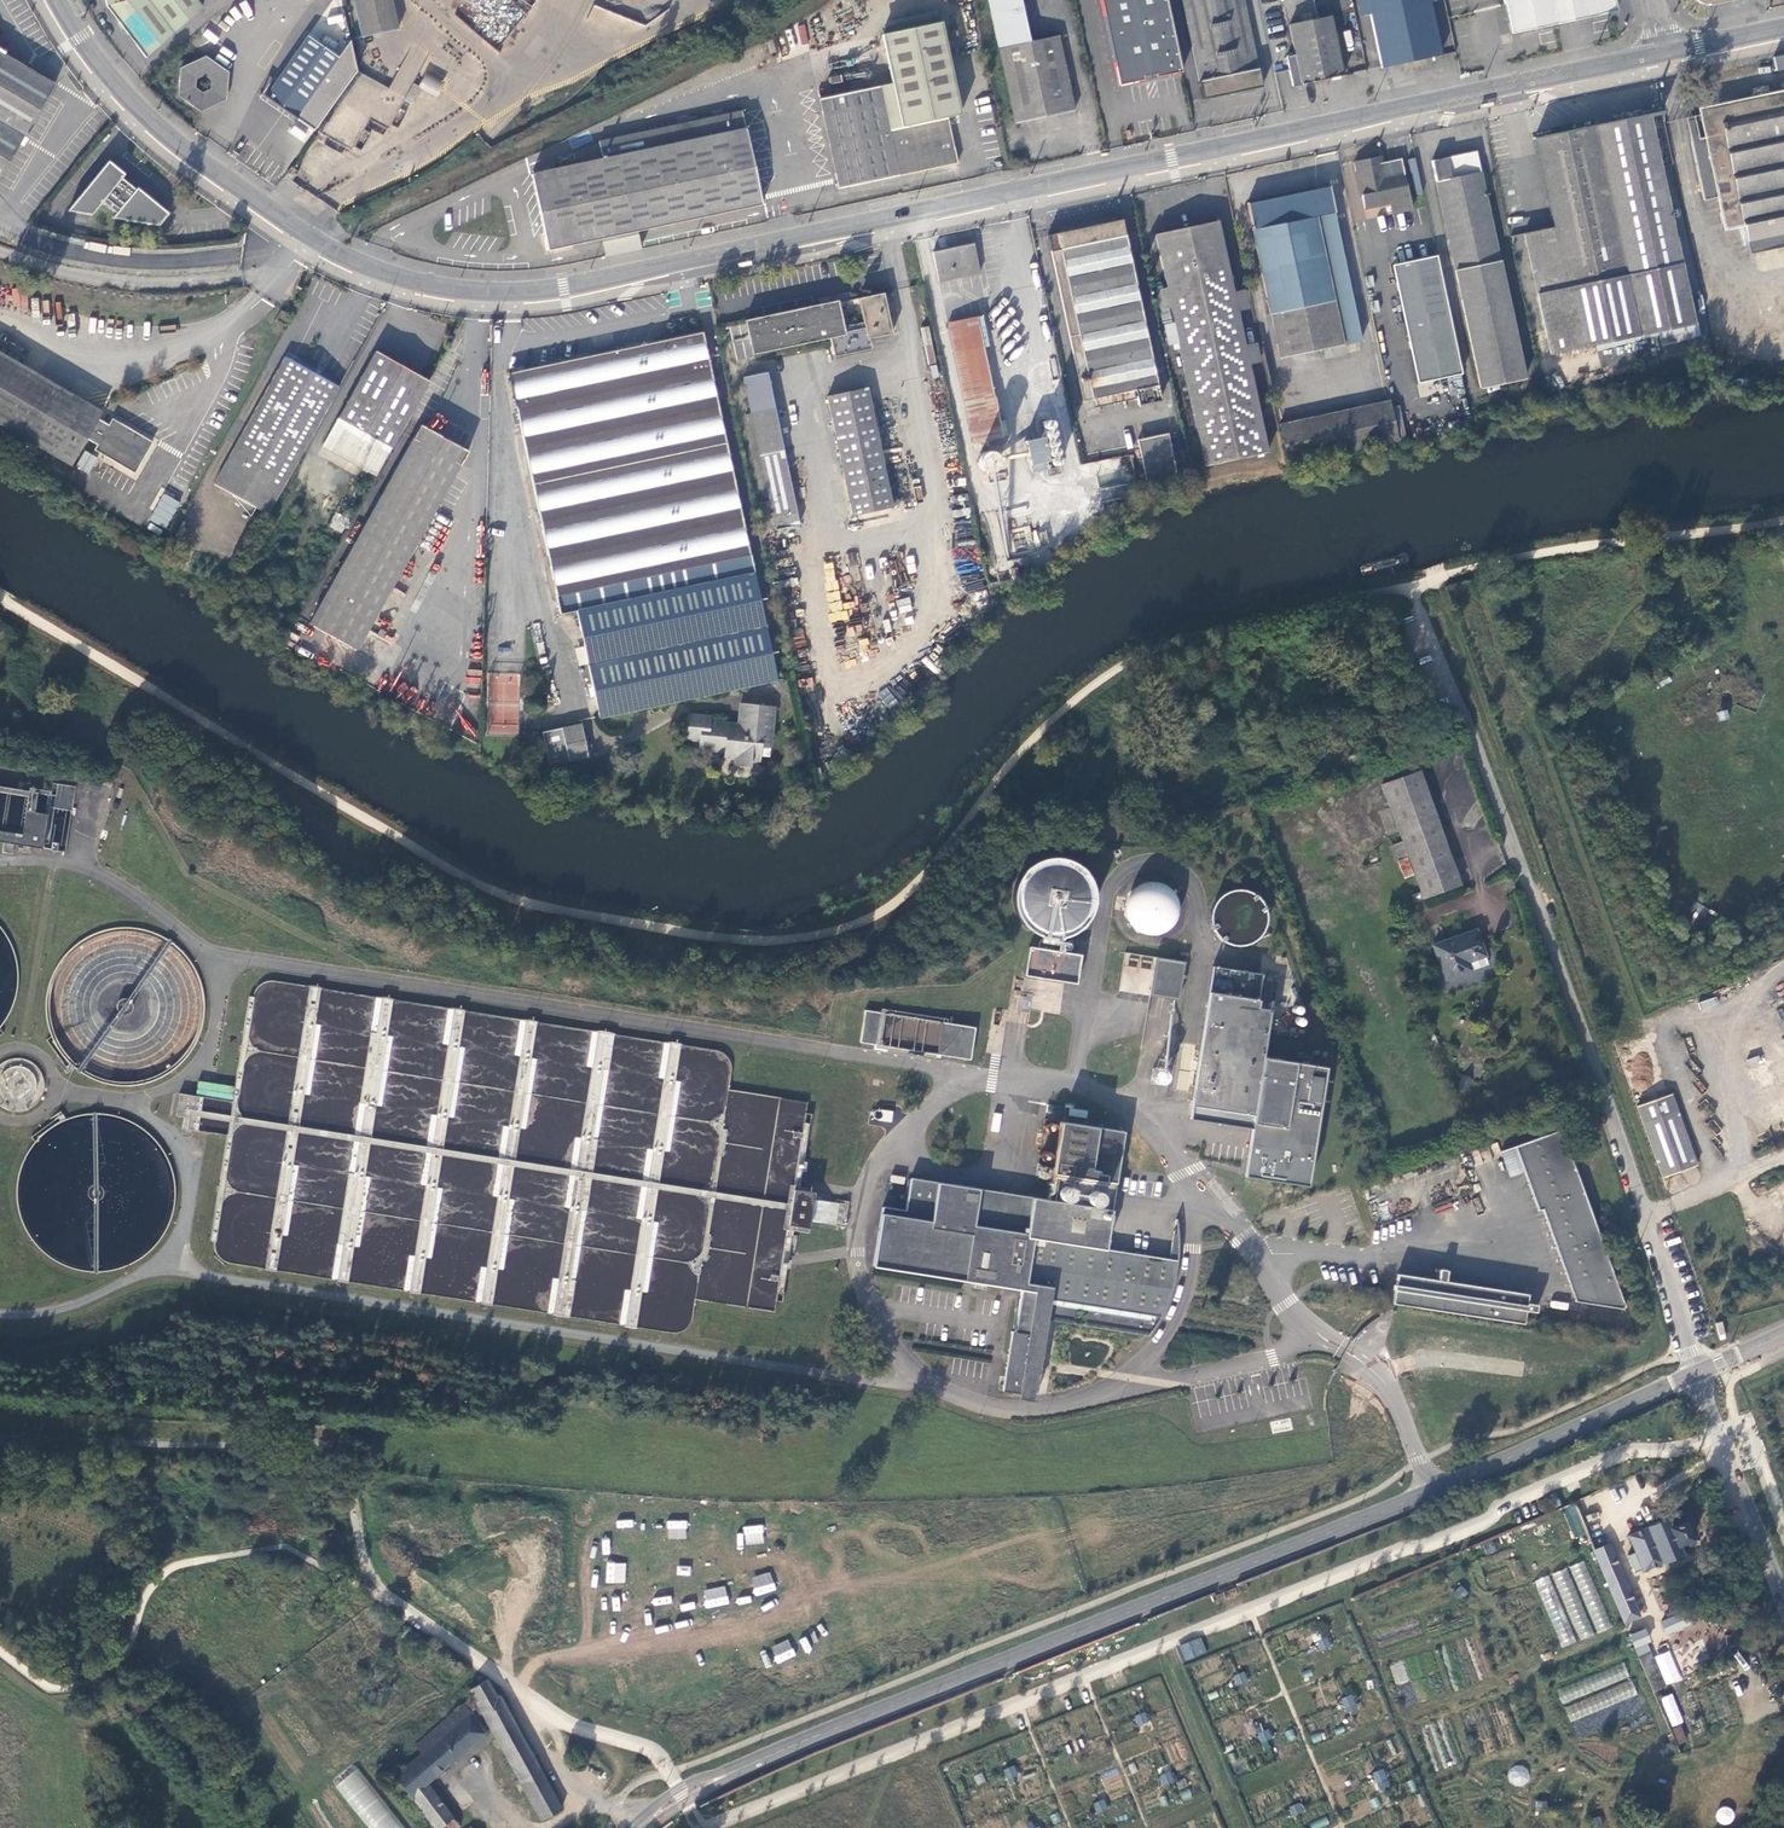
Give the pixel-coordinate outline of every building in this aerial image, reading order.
[(106,5),(127,32),(146,57),(202,6),(197,0),(105,0),(106,5)] [(360,36),(398,28),(392,0),(352,0),(360,36)] [(1015,122),(1075,109),(1059,34),(1030,40),(1021,0),(990,0),(1015,122)] [(1119,83),(1161,74),(1160,69),(1178,65),(1164,0),(1102,0),(1119,83)] [(1204,98),(1263,86),(1245,0),(1183,0),(1204,98)] [(1371,14),(1383,67),(1442,54),(1430,0),(1368,0),(1371,14)] [(1511,32),(1555,23),(1617,10),(1615,0),(1504,0),(1511,32)] [(881,35),(941,23),(939,16),(880,29),(881,35)] [(1287,56),(1294,86),(1344,75),(1331,16),(1290,25),(1296,54),(1287,56)] [(888,131),(947,119),(960,116),(941,22),(941,23),(881,35),(892,85),(878,88),(888,131)] [(330,82),(352,50),(350,38),(340,51),(337,55),(327,48),(308,35),(266,95),(296,116),(324,77),(330,82)] [(330,44),(327,48),(337,55),(340,51),(330,44)] [(57,86),(0,52),(0,182),(57,86)] [(178,94),(200,110),(226,98),(229,71),(206,55),(181,66),(178,94)] [(1774,57),(1777,70),(1783,69),(1783,55),(1774,57)] [(418,87),(436,96),(443,83),(425,74),(418,87)] [(957,163),(947,119),(888,131),(878,88),(819,100),(838,188),(957,163)] [(1700,105),(1716,194),(1719,193),(1726,229),(1746,226),(1750,252),(1783,246),(1783,91),(1700,105)] [(548,249),(602,237),(638,230),(761,204),(742,110),(599,141),(599,143),(589,145),(572,152),(573,159),(583,157),(584,162),(531,173),(548,249)] [(1616,121),(1593,126),(1535,139),(1553,226),(1565,286),(1575,331),(1545,337),(1549,354),(1594,345),(1602,373),(1703,345),(1697,323),(1693,324),(1649,115),(1616,121)] [(1591,120),(1593,126),(1616,121),(1615,115),(1603,117),(1591,120)] [(1431,161),(1479,388),(1523,379),(1475,152),(1431,161)] [(1390,203),(1393,215),(1411,211),(1400,160),(1383,164),(1381,156),(1354,161),(1364,208),(1390,203)] [(125,173),(109,160),(69,210),(93,214),(104,201),(118,212),(114,217),(160,224),(170,212),(138,187),(136,188),(129,183),(122,177),(125,173)] [(284,175),(291,180),(297,171),(291,166),(284,175)] [(1245,203),(1278,358),(1359,340),(1331,211),(1332,211),(1327,186),(1245,203)] [(1083,401),(1092,400),(1136,390),(1137,398),(1139,404),(1161,399),(1122,218),(1088,226),(1046,235),(1083,401)] [(1154,234),(1165,287),(1169,307),(1172,322),(1177,343),(1202,465),(1265,452),(1247,364),(1243,344),(1236,311),(1232,291),(1217,221),(1154,234)] [(1553,226),(1523,233),(1536,293),(1565,286),(1553,226)] [(606,255),(641,248),(640,240),(638,230),(602,237),(605,248),(606,255)] [(933,250),(939,281),(980,272),(974,242),(933,250)] [(1437,255),(1392,265),(1419,384),(1463,374),(1437,255)] [(1536,293),(1545,337),(1575,331),(1565,286),(1536,293)] [(1169,307),(1165,287),(1153,290),(1158,309),(1169,307)] [(1245,288),(1232,291),(1236,311),(1249,308),(1245,288)] [(832,335),(836,353),(869,346),(868,338),(892,333),(884,293),(859,298),(864,322),(842,327),(837,303),(829,304),(748,321),(754,351),(832,335)] [(279,321),(284,324),(289,315),(281,310),(274,321),(278,323),(279,321)] [(982,315),(976,316),(983,346),(988,345),(982,315)] [(983,346),(976,316),(947,322),(973,443),(981,441),(993,439),(1003,437),(1000,422),(995,396),(993,396),(983,346)] [(747,321),(729,324),(735,359),(753,356),(747,321)] [(1166,345),(1177,343),(1172,322),(1162,324),(1166,345)] [(268,513),(339,385),(324,377),(307,368),(324,337),(303,326),(286,356),(214,483),(268,513)] [(576,610),(599,717),(777,680),(743,524),(702,330),(611,350),(508,371),(558,614),(576,610)] [(1256,341),(1243,344),(1247,364),(1260,361),(1256,341)] [(0,351),(0,422),(72,465),(88,438),(99,444),(96,449),(136,473),(155,442),(114,418),(110,424),(100,418),(103,412),(0,351)] [(390,448),(428,380),(401,366),(375,352),(338,418),(390,448)] [(768,372),(745,377),(769,499),(773,517),(775,530),(798,525),(768,372)] [(828,396),(851,514),(891,506),(868,387),(828,396)] [(1136,390),(1092,400),(1093,408),(1137,398),(1136,390)] [(1387,400),(1340,410),(1349,451),(1396,441),(1387,400)] [(769,499),(751,408),(743,410),(759,489),(760,489),(762,501),(769,499)] [(1349,451),(1340,410),(1279,423),(1288,464),(1349,451)] [(376,474),(390,448),(338,418),(323,444),(376,474)] [(308,624),(355,650),(467,450),(419,424),(308,624)] [(1046,438),(1047,438),(1049,438),(1051,438),(1052,436),(1053,435),(1053,433),(1052,431),(1051,430),(1049,429),(1047,429),(1045,430),(1044,431),(1043,433),(1043,435),(1044,436),(1046,438)] [(1138,438),(1147,483),(1178,476),(1169,432),(1138,438)] [(1023,440),(1029,464),(1048,460),(1043,436),(1023,440)] [(1049,438),(1047,438),(1046,440),(1045,441),(1045,443),(1046,445),(1047,446),(1049,447),(1050,447),(1052,446),(1054,445),(1054,444),(1055,442),(1054,440),(1053,439),(1052,438),(1051,438),(1049,438)] [(994,445),(993,439),(981,441),(982,447),(994,445)] [(1051,456),(1052,456),(1053,456),(1054,455),(1056,454),(1056,453),(1057,451),(1056,450),(1055,448),(1054,447),(1052,447),(1050,447),(1049,448),(1048,450),(1047,451),(1047,453),(1048,454),(1049,455),(1051,456)] [(980,469),(984,471),(991,470),(995,467),(996,465),(997,462),(996,455),(992,452),(988,450),(982,450),(977,455),(976,459),(976,464),(978,466),(980,469)] [(1053,456),(1052,456),(1051,458),(1050,459),(1050,461),(1050,462),(1051,464),(1053,465),(1055,465),(1057,464),(1058,463),(1059,462),(1059,460),(1059,458),(1057,457),(1056,456),(1054,455),(1053,456)] [(761,520),(773,517),(769,499),(762,501),(757,502),(761,520)] [(1015,577),(1016,581),(1031,578),(1030,573),(1036,571),(1032,552),(1026,554),(1026,556),(1012,559),(1013,567),(1010,568),(1012,577),(1015,577)] [(738,703),(737,714),(748,716),(750,704),(738,703)] [(748,716),(737,714),(736,723),(735,731),(723,730),(724,721),(709,720),(710,716),(688,713),(685,738),(698,739),(697,748),(723,750),(723,756),(734,757),(733,764),(750,765),(750,759),(759,760),(761,746),(770,747),(774,706),(750,704),(748,716)] [(1728,710),(1718,711),(1719,720),(1730,719),(1728,710)] [(736,723),(724,721),(723,730),(735,731),(736,723)] [(539,733),(545,764),(584,756),(578,725),(539,733)] [(1460,884),(1418,770),(1382,784),(1423,897),(1460,884)] [(47,846),(53,810),(39,808),(42,790),(0,783),(0,839),(47,846)] [(1039,934),(1051,938),(1064,937),(1076,933),(1086,924),(1093,913),(1096,900),(1094,887),(1088,875),(1079,866),(1067,860),(1053,859),(1040,862),(1029,869),(1021,879),(1017,891),(1016,904),(1020,917),(1028,927),(1039,934)] [(1154,936),(1163,934),(1171,929),(1176,922),(1179,913),(1178,905),(1176,897),(1171,891),(1164,886),(1156,884),(1148,884),(1140,887),(1134,891),(1129,898),(1127,907),(1127,916),(1131,924),(1137,931),(1145,935),(1154,936)] [(1217,935),(1223,940),(1230,944),(1239,946),(1247,945),(1255,940),(1262,933),(1266,925),(1266,915),(1264,906),(1258,898),(1250,893),(1241,891),(1231,892),(1223,896),(1216,903),(1213,911),(1212,919),(1213,927),(1217,935)] [(1432,944),(1444,978),(1468,969),(1468,971),(1471,970),(1466,956),(1480,951),(1482,957),(1485,956),(1475,929),(1432,944)] [(1156,955),(1149,993),(1179,998),(1187,954),(1181,953),(1180,959),(1156,955)] [(1277,974),(1213,964),(1189,1117),(1250,1127),(1243,1173),(1307,1184),(1325,1066),(1264,1054),(1277,974)] [(865,1010),(860,1042),(970,1060),(975,1028),(865,1010)] [(1,1105),(2,1106),(4,1106),(5,1107),(6,1108),(7,1108),(10,1109),(12,1110),(14,1110),(15,1110),(16,1111),(21,1111),(22,1110),(24,1110),(29,1109),(32,1107),(35,1105),(36,1104),(39,1101),(40,1099),(42,1097),(43,1094),(44,1091),(47,1090),(47,1087),(45,1087),(45,1085),(45,1081),(45,1078),(44,1075),(42,1072),(41,1069),(40,1067),(38,1065),(37,1064),(35,1062),(32,1060),(29,1059),(25,1057),(22,1057),(21,1057),(21,1056),(16,1056),(14,1057),(11,1057),(10,1058),(6,1059),(4,1060),(3,1061),(1,1062),(0,1063),(0,1104),(1,1105)] [(1635,1107),(1660,1178),(1696,1166),(1671,1094),(1635,1107)] [(892,1122),(893,1111),(875,1109),(874,1120),(892,1122)] [(907,1207),(883,1204),(874,1266),(970,1282),(970,1287),(985,1290),(987,1288),(988,1285),(1021,1290),(1011,1327),(1009,1328),(1002,1376),(1034,1381),(1043,1319),(1074,1324),(1075,1308),(1088,1310),(1087,1326),(1148,1335),(1154,1328),(1160,1316),(1165,1307),(1170,1296),(1174,1284),(1176,1274),(1178,1261),(1179,1246),(1179,1238),(1178,1228),(1175,1228),(1171,1228),(1167,1258),(1107,1249),(1126,1131),(1061,1121),(1048,1198),(911,1177),(907,1207)] [(1570,1304),(1618,1312),(1619,1310),(1557,1132),(1510,1148),(1520,1175),(1533,1213),(1538,1212),(1570,1304)] [(1506,1179),(1520,1175),(1510,1148),(1497,1154),(1506,1179)] [(1505,1290),(1504,1294),(1397,1277),(1396,1283),(1395,1283),(1394,1289),(1395,1289),(1393,1302),(1524,1323),(1526,1310),(1536,1312),(1537,1304),(1527,1303),(1529,1294),(1505,1290)] [(1394,1311),(1391,1304),(1379,1308),(1381,1315),(1394,1311)] [(1031,1399),(1034,1381),(1002,1376),(1000,1375),(999,1382),(998,1389),(1022,1393),(1022,1398),(1031,1399)] [(1575,1493),(1578,1500),(1593,1494),(1590,1487),(1575,1493)] [(1560,1498),(1565,1507),(1575,1503),(1575,1502),(1578,1500),(1575,1493),(1575,1492),(1560,1498)] [(1557,1494),(1551,1497),(1555,1507),(1562,1504),(1557,1494)] [(1594,1549),(1610,1543),(1612,1542),(1593,1494),(1578,1500),(1575,1502),(1575,1503),(1594,1549)] [(1575,1504),(1563,1509),(1574,1539),(1586,1534),(1575,1504)] [(1629,1535),(1638,1556),(1644,1570),(1683,1554),(1679,1545),(1692,1539),(1685,1522),(1672,1527),(1668,1517),(1649,1525),(1649,1527),(1629,1535)] [(668,1520),(667,1538),(686,1538),(686,1520),(668,1520)] [(763,1525),(743,1526),(745,1545),(764,1543),(763,1525)] [(1492,1542),(1482,1545),(1487,1556),(1496,1552),(1492,1542)] [(1594,1549),(1624,1622),(1640,1616),(1610,1543),(1594,1549)] [(1644,1570),(1638,1556),(1629,1560),(1635,1574),(1644,1570)] [(1584,1560),(1570,1566),(1597,1633),(1611,1627),(1584,1560)] [(625,1583),(626,1563),(606,1562),(605,1582),(625,1583)] [(690,1575),(690,1566),(677,1566),(676,1574),(690,1575)] [(1551,1574),(1536,1580),(1560,1648),(1577,1642),(1577,1641),(1593,1635),(1569,1567),(1551,1574)] [(770,1572),(751,1578),(757,1596),(776,1590),(770,1572)] [(1461,1586),(1453,1593),(1460,1601),(1468,1594),(1461,1586)] [(726,1587),(704,1588),(705,1607),(727,1605),(726,1587)] [(1662,1621),(1667,1633),(1689,1624),(1684,1612),(1662,1621)] [(424,1637),(408,1626),(402,1636),(413,1644),(416,1640),(420,1642),(424,1637)] [(1652,1639),(1647,1628),(1630,1635),(1635,1646),(1647,1642),(1652,1639)] [(1331,1646),(1327,1636),(1318,1640),(1322,1650),(1331,1646)] [(1201,1637),(1183,1645),(1189,1660),(1207,1653),(1201,1637)] [(773,1645),(778,1659),(793,1653),(789,1640),(773,1645)] [(1638,1655),(1650,1650),(1647,1642),(1635,1646),(1638,1655)] [(1183,1645),(1176,1647),(1182,1663),(1189,1660),(1183,1645)] [(1653,1692),(1665,1686),(1650,1650),(1638,1655),(1653,1692)] [(1671,1651),(1657,1656),(1668,1682),(1681,1677),(1671,1651)] [(1624,1663),(1556,1688),(1562,1705),(1564,1705),(1569,1721),(1637,1696),(1624,1663)] [(1244,1672),(1234,1676),(1238,1685),(1248,1681),(1244,1672)] [(562,1809),(501,1695),(499,1697),(489,1679),(484,1683),(480,1684),(471,1689),(474,1695),(479,1704),(541,1820),(562,1809)] [(1671,1727),(1683,1723),(1673,1693),(1661,1697),(1671,1727)] [(1351,1694),(1342,1698),(1346,1707),(1355,1703),(1351,1694)] [(470,1711),(479,1704),(474,1695),(465,1703),(470,1711)] [(395,1776),(436,1827),(460,1827),(461,1827),(429,1783),(483,1735),(484,1729),(470,1711),(465,1703),(416,1745),(423,1752),(395,1776)] [(1145,1712),(1135,1716),(1139,1725),(1149,1722),(1145,1712)] [(1679,1745),(1688,1741),(1681,1725),(1672,1728),(1679,1745)] [(1268,1729),(1259,1733),(1263,1742),(1272,1739),(1268,1729)] [(1324,1732),(1310,1735),(1312,1743),(1325,1739),(1324,1732)] [(1079,1739),(1069,1743),(1073,1752),(1082,1748),(1079,1739)] [(1659,1742),(1649,1745),(1653,1755),(1662,1752),(1659,1742)] [(1529,1769),(1512,1765),(1507,1781),(1524,1786),(1529,1769)] [(1014,1766),(1005,1769),(1008,1779),(1018,1775),(1014,1766)] [(357,1767),(334,1785),(368,1827),(405,1827),(357,1767)] [(1383,1768),(1373,1772),(1377,1781),(1387,1777),(1383,1768)] [(1107,1791),(1123,1786),(1117,1769),(1101,1774),(1107,1791)] [(1170,1772),(1160,1776),(1164,1785),(1174,1781),(1170,1772)] [(1180,1791),(1182,1800),(1192,1798),(1190,1789),(1180,1791)] [(1104,1799),(1094,1803),(1098,1812),(1107,1809),(1104,1799)] [(1547,1801),(1537,1800),(1536,1810),(1546,1811),(1547,1801)] [(1299,1803),(1290,1807),(1294,1816),(1303,1812),(1299,1803)] [(1732,1823),(1731,1808),(1717,1808),(1718,1824),(1732,1823)] [(1591,1819),(1594,1827),(1595,1827),(1603,1825),(1600,1815),(1591,1819)] [(1330,1825),(1327,1817),(1309,1823),(1311,1827),(1321,1827),(1330,1825)]
